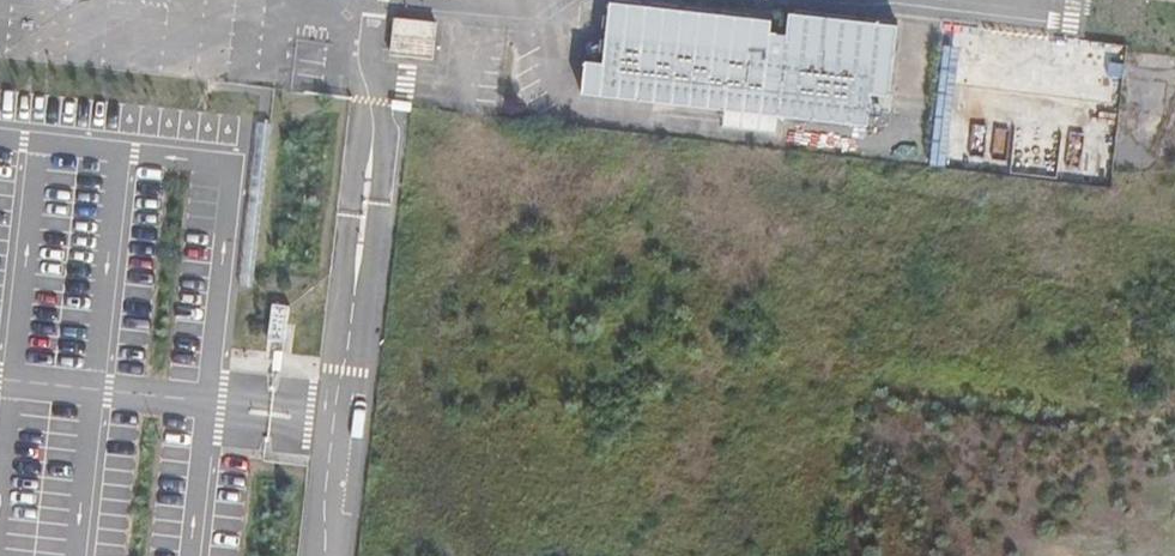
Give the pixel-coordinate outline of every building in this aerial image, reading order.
[(614,67),(595,66),(591,100),(879,130),(879,100),(903,104),(908,32),(803,20),(798,42),(782,38),(784,25),(620,10),(614,67)] [(434,21),(393,17),(389,53),(430,57),(434,21)]
